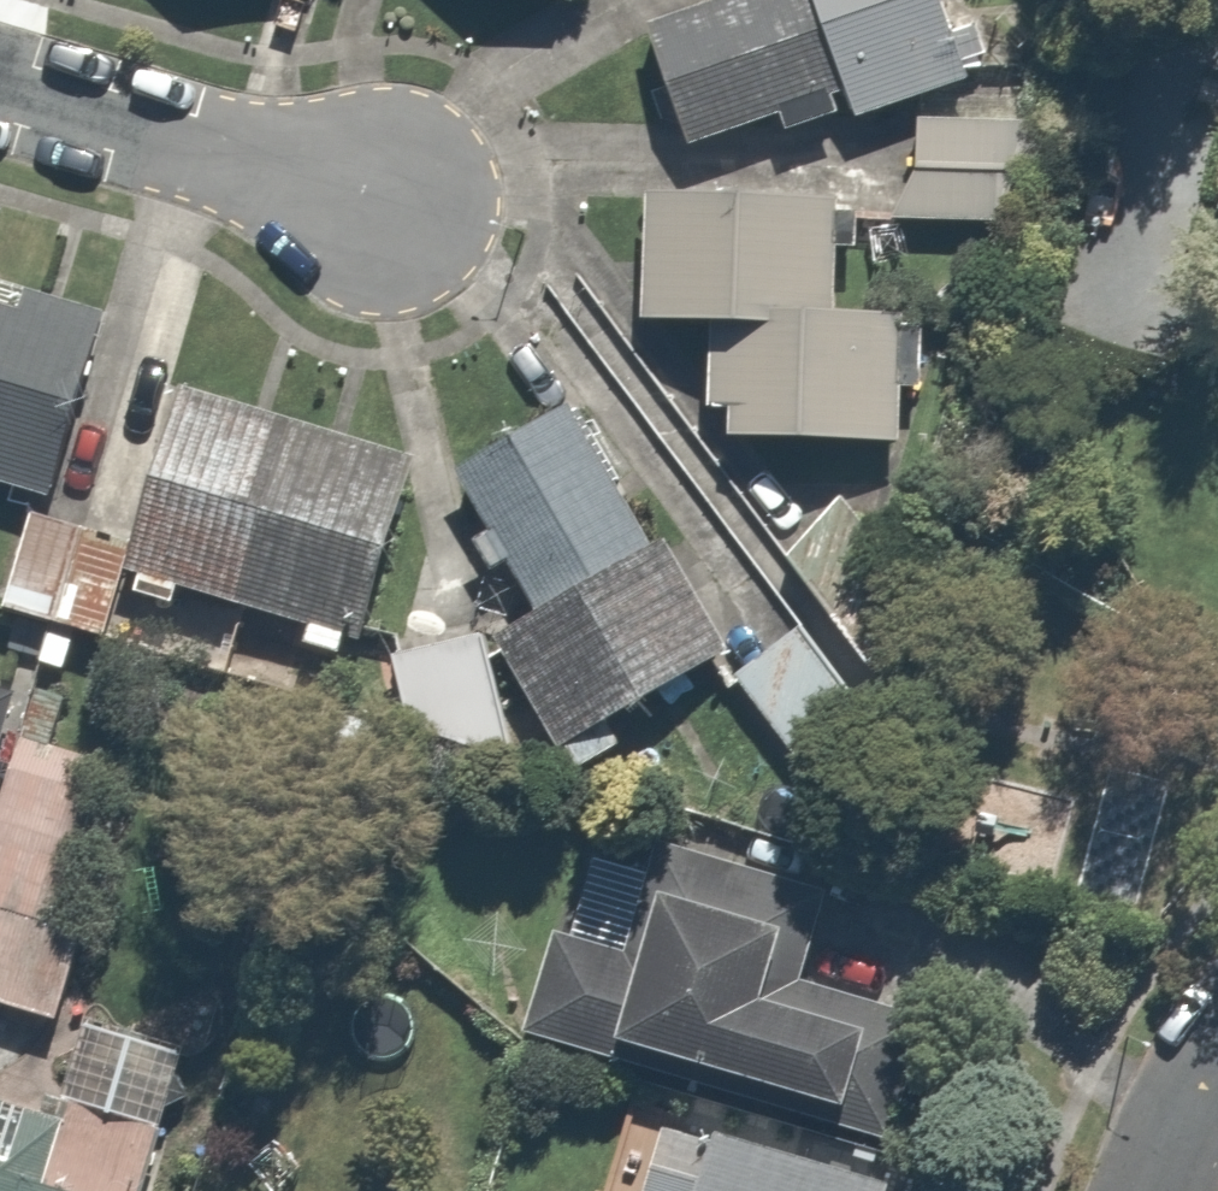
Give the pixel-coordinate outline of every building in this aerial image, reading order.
[(562,11),(567,0),(541,0),(562,11)] [(636,29),(686,155),(859,88),(878,135),(981,84),(952,0),(701,0),(636,29)] [(1018,130),(921,126),(917,212),(1014,217),(1018,130)] [(843,198),(650,189),(644,307),(716,311),(712,397),(726,397),(725,430),(904,438),(910,310),(838,307),(843,198)] [(0,293),(0,503),(66,523),(125,332),(0,293)] [(550,619),(500,646),(565,766),(742,670),(676,547),(658,556),(578,408),(465,469),(500,533),(476,546),(497,583),(523,569),(550,619)] [(421,468),(180,413),(143,580),(383,635),(421,468)] [(919,586),(841,496),(785,545),(878,656),(919,586)] [(133,541),(36,518),(15,612),(112,634),(133,541)] [(895,774),(805,631),(733,679),(821,812),(895,774)] [(479,647),(392,660),(414,801),(501,788),(479,647)] [(20,706),(0,700),(0,773),(20,706)] [(32,741),(0,855),(0,1008),(70,1028),(142,772),(32,741)] [(826,893),(658,849),(648,887),(586,871),(536,1063),(947,1171),(981,1043),(799,995),(826,893)] [(0,1075),(0,1190),(164,1190),(182,1126),(0,1075)] [(661,1142),(649,1190),(855,1190),(661,1142)]
